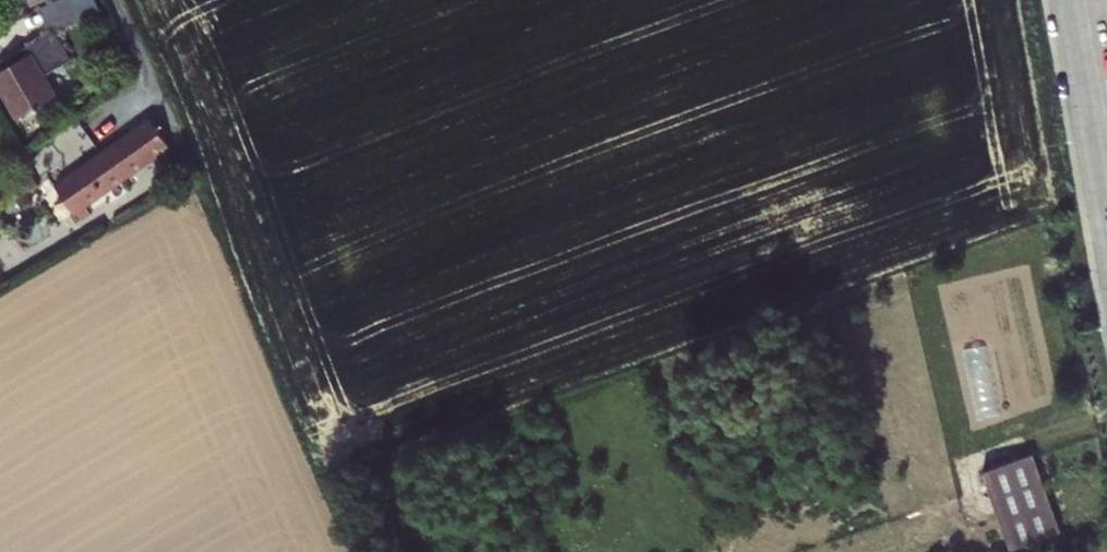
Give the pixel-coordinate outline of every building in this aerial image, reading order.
[(55,32),(13,56),(16,62),(7,68),(0,72),(0,89),(18,119),(39,109),(56,97),(44,76),(71,60),(55,32)] [(16,62),(13,56),(3,62),(7,68),(16,62)] [(73,212),(168,145),(150,120),(54,187),(73,212)] [(1031,455),(981,472),(1009,549),(1059,532),(1031,455)]
